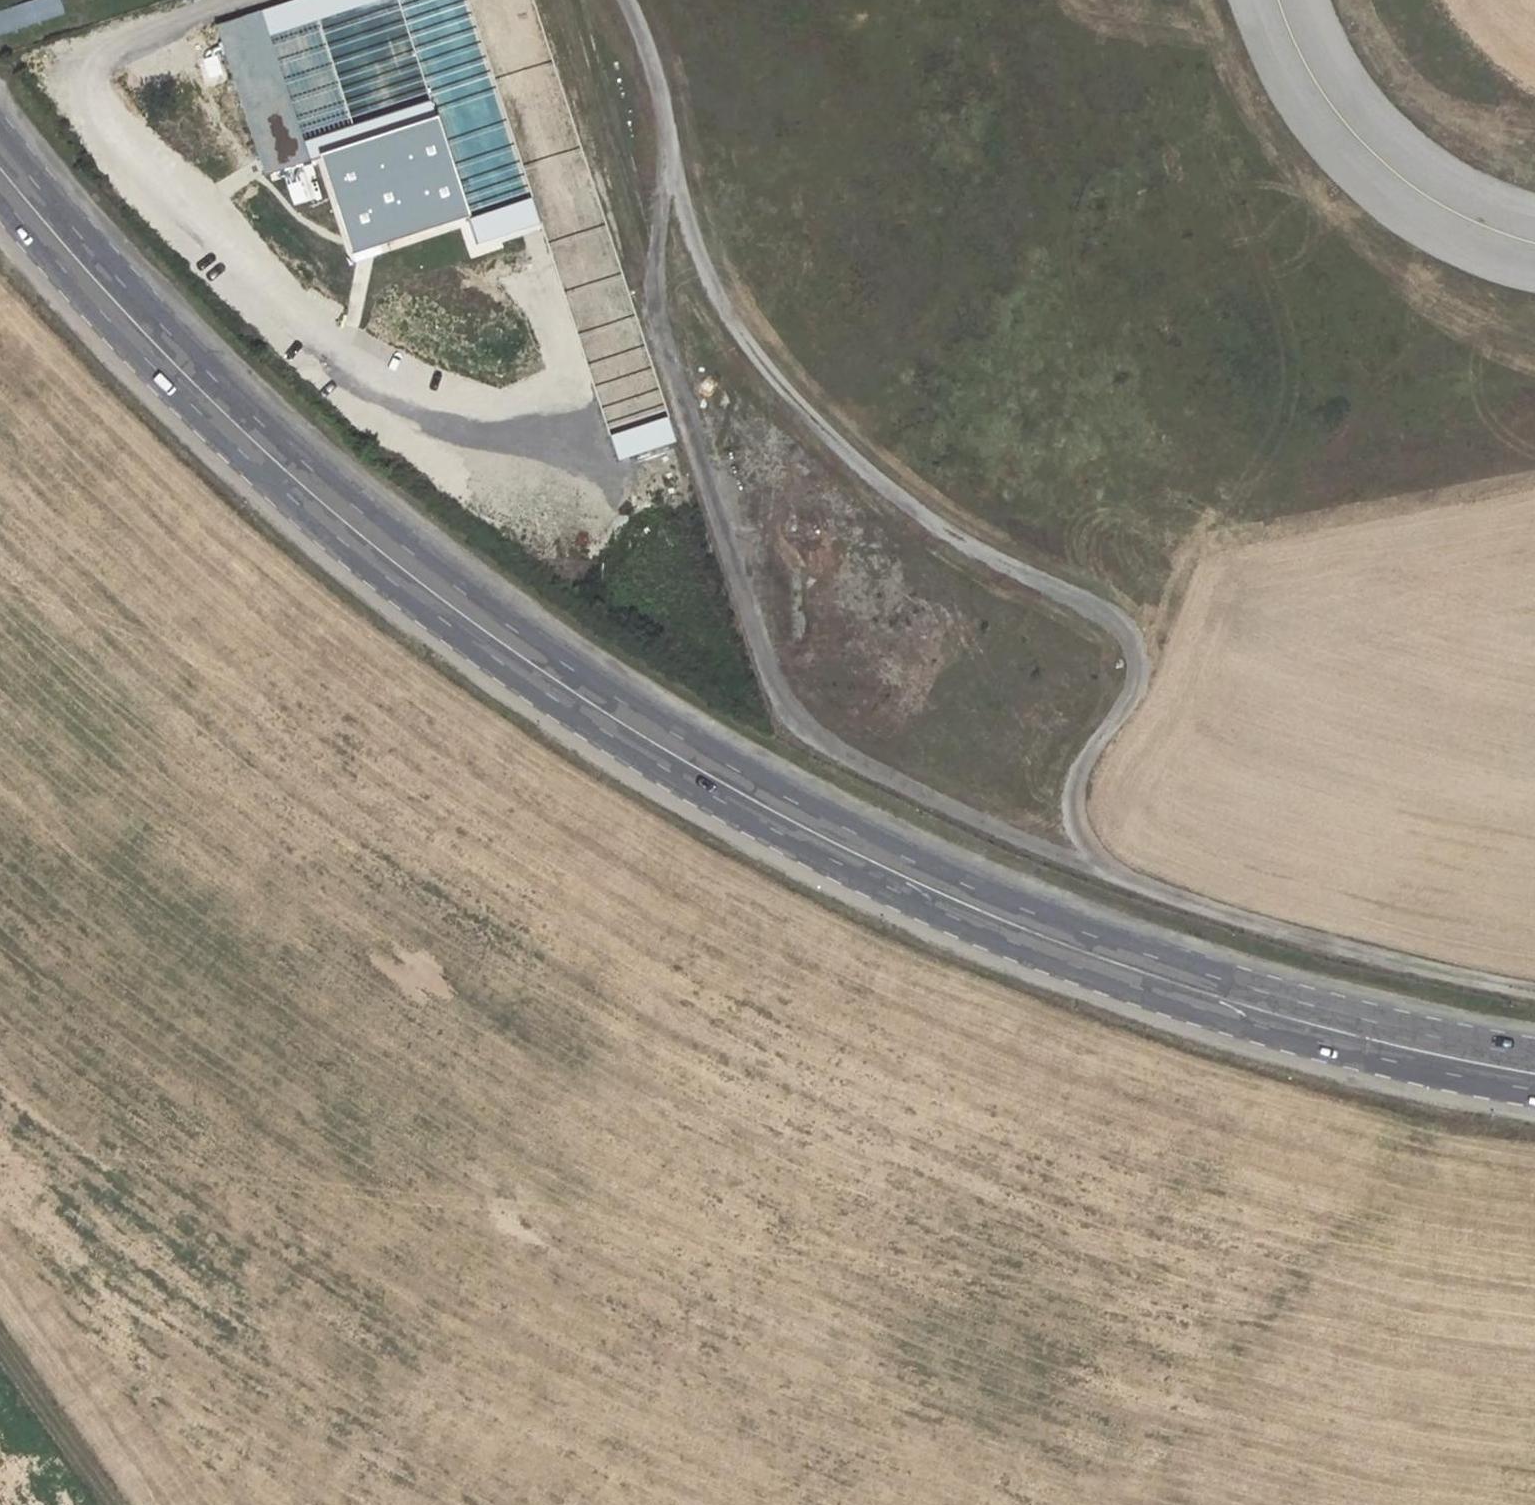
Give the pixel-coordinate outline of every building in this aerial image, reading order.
[(0,10),(0,31),(62,16),(58,0),(43,0),(0,10)] [(318,154),(436,116),(469,219),(478,248),(543,227),(618,460),(675,442),(533,0),(296,0),(216,26),(263,172),(318,154)] [(436,116),(318,154),(351,256),(469,219),(436,116)]
